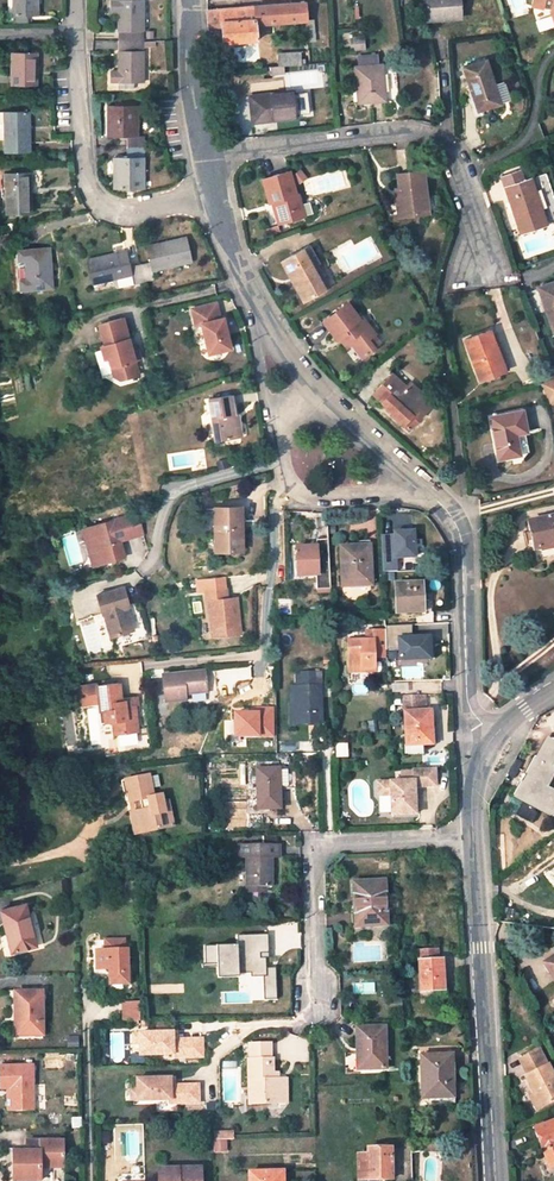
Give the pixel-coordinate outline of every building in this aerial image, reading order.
[(38,0),(12,0),(12,15),(28,15),(38,15),(38,0)] [(427,20),(461,17),(460,0),(426,0),(427,20)] [(549,9),(553,21),(553,0),(534,0),(533,5),(549,9)] [(144,40),(143,1),(139,1),(125,1),(111,1),(111,12),(118,12),(119,40),(144,40)] [(258,40),(257,25),(306,21),(306,15),(305,4),(206,11),(208,27),(209,43),(222,42),(222,43),(258,40)] [(314,32),(313,14),(306,15),(306,21),(307,33),(314,32)] [(12,23),(27,23),(28,15),(12,15),(12,23)] [(135,81),(143,81),(144,40),(119,40),(119,70),(112,70),(112,81),(119,81),(135,81)] [(37,68),(37,54),(11,53),(11,85),(37,86),(37,74),(33,74),(33,68),(37,68)] [(299,61),(298,53),(279,54),(280,67),(300,65),(299,61)] [(226,71),(225,57),(211,59),(211,63),(212,72),(226,71)] [(486,60),(463,68),(477,111),(501,103),(500,103),(494,82),(486,60)] [(381,65),(355,67),(358,103),(385,100),(381,65)] [(500,103),(507,100),(510,96),(505,82),(500,80),(494,82),(500,103)] [(292,92),(250,97),(253,123),(296,118),(292,92)] [(138,136),(138,106),(107,105),(107,136),(127,137),(127,147),(144,147),(144,141),(144,136),(138,136)] [(30,127),(29,112),(4,113),(5,139),(5,152),(30,152),(30,133),(27,133),(27,127),(30,127)] [(114,189),(144,189),(144,147),(127,147),(127,157),(114,157),(114,189)] [(400,195),(396,196),(399,217),(428,213),(423,170),(397,174),(400,195)] [(531,179),(527,170),(521,172),(524,181),(531,179)] [(263,180),(269,204),(272,203),(276,201),(282,222),(304,216),(300,205),(297,195),(296,195),(288,172),(263,180)] [(521,172),(502,178),(520,233),(547,225),(531,179),(524,181),(521,172)] [(31,188),(31,174),(5,174),(6,213),(31,212),(30,194),(28,194),(28,188),(31,188)] [(272,203),(279,224),(282,222),(276,201),(272,203)] [(304,216),(313,213),(310,202),(300,205),(304,216)] [(153,270),(191,261),(186,237),(172,240),(173,244),(167,245),(166,242),(147,246),(150,262),(141,264),(145,282),(154,280),(153,270)] [(308,248),(282,262),(304,301),(324,290),(312,268),(317,265),(318,264),(308,248)] [(52,287),(50,249),(18,251),(19,260),(25,260),(27,279),(20,279),(21,289),(52,287)] [(129,266),(126,251),(87,259),(93,283),(111,279),(131,274),(133,285),(145,282),(141,264),(129,266)] [(329,287),(317,265),(312,268),(324,290),(329,287)] [(111,279),(113,286),(118,288),(133,285),(131,274),(111,279)] [(536,287),(548,324),(553,322),(553,281),(536,287)] [(217,303),(193,309),(196,326),(202,325),(209,355),(231,349),(224,319),(221,320),(217,303)] [(348,304),(324,322),(338,340),(340,338),(344,335),(352,344),(362,358),(374,348),(373,347),(367,339),(373,335),(375,334),(361,316),(359,318),(348,304)] [(122,316),(99,322),(105,345),(101,346),(104,358),(108,357),(113,375),(121,380),(138,375),(134,361),(140,359),(137,348),(131,350),(122,316)] [(490,331),(465,340),(479,381),(501,372),(495,355),(498,353),(490,331)] [(340,338),(347,348),(352,344),(344,335),(340,338)] [(373,347),(379,342),(373,335),(367,339),(373,347)] [(509,369),(503,352),(498,353),(495,355),(501,372),(509,369)] [(393,411),(391,414),(402,424),(409,415),(413,418),(423,406),(416,399),(421,393),(410,383),(406,387),(392,374),(374,394),(389,408),(393,411)] [(540,383),(548,405),(553,403),(553,378),(540,383)] [(402,424),(408,430),(432,403),(421,393),(416,399),(423,406),(413,418),(409,415),(402,424)] [(209,400),(215,439),(237,435),(234,416),(231,397),(209,400)] [(523,410),(490,417),(499,459),(519,455),(516,434),(527,431),(523,410)] [(242,508),(202,508),(202,529),(215,529),(215,549),(242,549),(242,508)] [(91,526),(102,563),(126,556),(122,540),(121,536),(144,530),(139,512),(91,526)] [(528,522),(533,551),(553,547),(553,524),(553,516),(528,522)] [(94,565),(102,563),(91,526),(84,528),(94,565)] [(415,557),(414,528),(392,528),(392,533),(380,534),(382,570),(397,570),(397,558),(415,557)] [(145,534),(144,530),(121,536),(122,540),(145,534)] [(316,589),(329,589),(328,539),(317,539),(315,546),(296,547),(296,554),(294,554),(294,559),(296,559),(296,576),(315,575),(316,589)] [(369,545),(340,546),(340,553),(369,551),(369,545)] [(533,551),(535,560),(553,556),(553,547),(533,551)] [(340,553),(342,586),(371,584),(369,551),(340,553)] [(395,584),(396,612),(422,610),(421,583),(395,584)] [(130,606),(125,591),(124,587),(98,594),(104,613),(106,613),(112,637),(135,631),(130,614),(127,612),(125,608),(130,606)] [(221,617),(223,634),(242,631),(237,596),(228,598),(227,588),(210,591),(211,601),(214,600),(216,618),(221,617)] [(385,625),(385,631),(386,651),(395,651),(395,659),(431,660),(430,632),(411,632),(410,624),(385,625)] [(349,642),(349,664),(363,663),(363,666),(374,666),(374,657),(386,657),(386,651),(385,631),(374,631),(374,642),(367,642),(349,642)] [(163,677),(166,701),(185,699),(185,694),(206,691),(204,672),(163,677)] [(296,686),(297,723),(322,723),(321,672),(304,673),(304,680),(298,681),(298,686),(296,686)] [(106,712),(107,722),(113,722),(115,735),(139,732),(137,706),(130,706),(130,701),(123,702),(121,684),(100,686),(100,685),(80,687),(82,705),(101,703),(102,712),(106,712)] [(404,695),(406,745),(431,744),(430,711),(419,712),(419,694),(404,695)] [(513,796),(553,818),(553,817),(553,797),(542,790),(553,768),(553,740),(552,739),(540,759),(534,756),(513,796)] [(257,770),(258,809),(280,808),(279,786),(279,768),(257,770)] [(391,796),(392,815),(416,814),(415,787),(436,786),(435,768),(413,769),(414,781),(378,783),(378,796),(391,796)] [(549,787),(553,778),(553,768),(542,790),(553,797),(553,790),(549,787)] [(298,785),(297,769),(279,770),(279,786),(298,785)] [(138,811),(143,832),(161,828),(158,814),(171,811),(169,801),(164,802),(155,804),(153,796),(149,775),(128,780),(131,791),(126,792),(129,803),(144,800),(146,809),(138,811)] [(128,780),(121,781),(123,792),(126,792),(131,791),(128,780)] [(164,802),(162,795),(153,796),(155,804),(164,802)] [(130,812),(135,834),(143,832),(138,811),(130,812)] [(161,828),(173,825),(171,811),(158,814),(161,828)] [(279,844),(239,844),(239,859),(247,858),(247,887),(268,887),(272,887),(272,858),(279,858),(279,844)] [(386,882),(353,883),(355,905),(360,905),(362,925),(387,924),(386,882)] [(1,911),(12,951),(36,946),(25,904),(1,911)] [(237,937),(238,973),(262,972),(261,936),(237,937)] [(127,948),(96,950),(96,969),(109,969),(110,984),(129,983),(127,948)] [(544,964),(553,979),(553,958),(544,964)] [(420,962),(421,992),(443,990),(442,960),(420,962)] [(42,993),(15,993),(15,1014),(21,1014),(21,1020),(18,1020),(19,1034),(43,1034),(42,993)] [(140,1001),(123,1001),(124,1021),(141,1021),(140,1001)] [(385,1027),(357,1029),(358,1047),(364,1047),(364,1068),(386,1067),(385,1027)] [(140,1055),(172,1054),(173,1057),(203,1057),(202,1039),(177,1039),(173,1039),(173,1032),(139,1032),(140,1043),(140,1055)] [(248,1059),(249,1103),(280,1102),(279,1079),(274,1079),(273,1072),(273,1059),(271,1059),(271,1043),(249,1044),(250,1059),(248,1059)] [(518,1061),(527,1077),(524,1079),(531,1091),(533,1095),(528,1098),(535,1110),(553,1100),(553,1073),(550,1065),(548,1066),(540,1050),(518,1061)] [(422,1057),(423,1098),(448,1097),(447,1067),(452,1067),(451,1056),(422,1057)] [(0,1066),(0,1089),(7,1089),(11,1089),(12,1111),(33,1111),(32,1066),(0,1066)] [(170,1078),(137,1078),(137,1089),(137,1100),(170,1099),(170,1103),(199,1102),(199,1084),(174,1085),(170,1085),(170,1078)] [(280,1102),(287,1102),(287,1078),(279,1079),(280,1102)] [(534,1129),(550,1170),(553,1168),(553,1121),(534,1129)] [(95,1125),(96,1152),(111,1152),(110,1125),(95,1125)] [(13,1152),(13,1180),(40,1180),(40,1166),(63,1166),(62,1140),(40,1140),(40,1150),(13,1152)] [(358,1154),(358,1179),(392,1178),(391,1147),(367,1148),(368,1154),(358,1154)] [(158,1180),(201,1180),(200,1167),(158,1168),(158,1180)] [(250,1180),(283,1180),(282,1172),(250,1173),(250,1180)]
